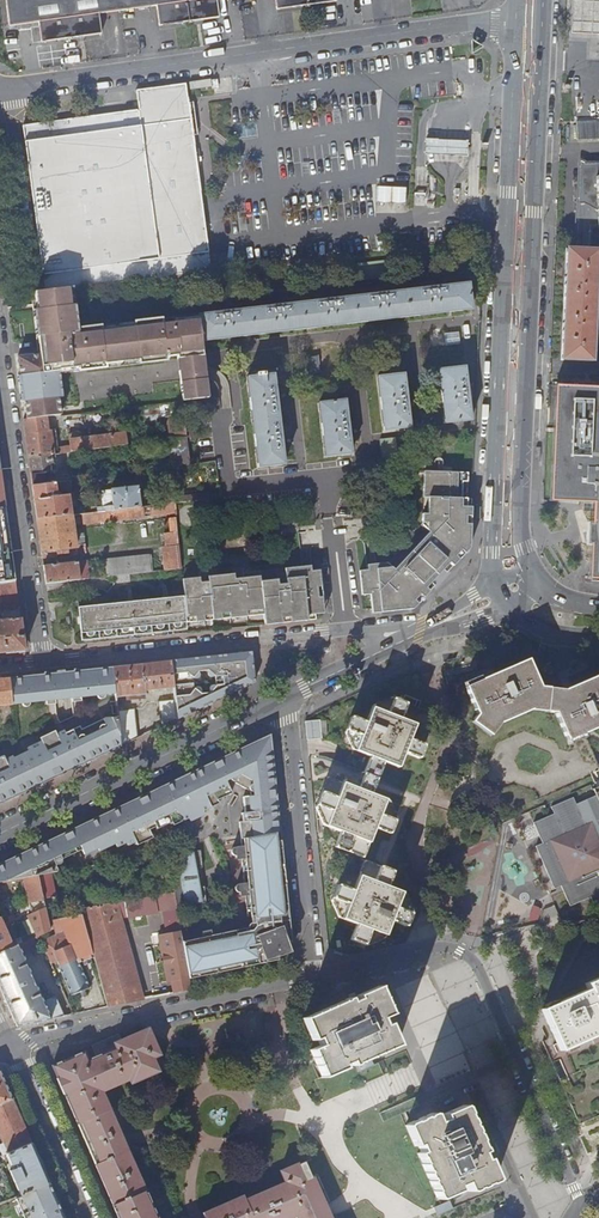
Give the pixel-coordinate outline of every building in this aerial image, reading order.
[(10,28),(39,24),(42,43),(102,35),(100,15),(158,7),(160,27),(221,18),(218,0),(6,0),(10,28)] [(278,10),(338,2),(338,0),(277,0),(278,10)] [(567,30),(571,30),(598,33),(598,0),(570,0),(570,6),(567,30)] [(139,112),(23,128),(46,292),(73,289),(211,273),(185,85),(136,92),(139,112)] [(577,139),(598,138),(598,120),(577,121),(577,139)] [(444,136),(421,135),(421,152),(443,153),(463,154),(464,137),(444,136)] [(583,204),(598,211),(598,226),(598,162),(581,163),(583,204)] [(578,163),(572,249),(592,250),(592,226),(598,226),(598,211),(583,204),(581,163),(578,163)] [(378,185),(379,201),(408,200),(407,185),(378,185)] [(568,249),(562,358),(592,360),(597,250),(592,250),(572,249),(568,249)] [(395,259),(357,264),(358,277),(397,273),(395,259)] [(199,315),(199,321),(189,322),(190,331),(194,367),(196,384),(181,386),(183,401),(209,398),(205,366),(204,356),(198,357),(196,342),(202,341),(472,309),(469,283),(199,315)] [(36,294),(37,311),(34,311),(38,347),(40,347),(190,331),(189,322),(174,324),(174,328),(162,329),(161,319),(135,322),(135,326),(101,330),(101,327),(78,329),(73,289),(46,292),(36,294)] [(161,319),(162,329),(174,328),(174,324),(189,322),(188,316),(161,319)] [(135,326),(135,322),(101,327),(101,330),(135,326)] [(190,331),(40,347),(40,355),(39,355),(18,358),(20,376),(18,376),(22,403),(25,403),(25,405),(60,401),(59,398),(63,397),(60,374),(60,370),(72,369),(73,372),(106,368),(106,365),(139,361),(140,364),(167,361),(166,357),(178,356),(179,369),(181,386),(196,384),(194,367),(190,331)] [(439,370),(445,423),(471,420),(465,367),(439,370)] [(248,377),(258,467),(284,464),(274,374),(248,377)] [(379,377),(385,430),(411,427),(405,374),(379,377)] [(549,384),(544,473),(543,507),(550,528),(564,548),(586,572),(594,579),(598,581),(598,386),(549,384)] [(320,403),(326,456),(351,454),(345,400),(320,403)] [(26,414),(27,420),(47,417),(62,415),(61,409),(60,401),(25,405),(26,414)] [(126,409),(127,420),(142,418),(141,407),(126,409)] [(170,422),(173,438),(188,436),(185,415),(172,416),(173,421),(170,422)] [(69,436),(70,446),(58,448),(55,430),(48,430),(47,417),(27,420),(24,420),(29,458),(52,454),(127,444),(125,433),(81,439),(81,434),(69,436)] [(188,426),(190,441),(198,440),(196,426),(188,426)] [(169,439),(172,460),(165,461),(165,468),(191,465),(188,436),(173,438),(169,439)] [(384,457),(379,463),(390,471),(398,460),(397,447),(396,441),(395,437),(382,439),(384,457)] [(29,458),(33,486),(56,483),(52,454),(29,458)] [(427,497),(427,514),(422,514),(421,523),(426,523),(426,530),(428,532),(416,545),(439,566),(445,559),(449,563),(452,566),(469,548),(471,499),(466,499),(467,473),(423,471),(423,497),(427,497)] [(33,486),(37,519),(81,514),(81,510),(72,511),(70,495),(63,496),(58,493),(57,490),(66,489),(66,491),(82,488),(81,480),(56,483),(33,486)] [(111,490),(113,506),(92,508),(92,512),(144,506),(142,495),(139,496),(138,487),(111,490)] [(220,491),(177,497),(177,503),(221,497),(220,491)] [(81,514),(37,519),(43,560),(58,558),(58,554),(68,552),(69,557),(86,555),(85,547),(77,548),(75,532),(73,518),(75,518),(76,525),(155,516),(155,515),(176,512),(175,503),(144,506),(92,512),(81,514)] [(170,517),(171,532),(164,533),(166,546),(163,546),(163,548),(179,546),(176,517),(170,517)] [(75,532),(77,548),(85,547),(83,531),(75,532)] [(405,557),(428,578),(422,584),(426,588),(449,563),(445,559),(439,566),(416,545),(405,557)] [(163,548),(166,570),(182,568),(179,546),(163,548)] [(16,581),(11,549),(10,549),(10,550),(7,550),(8,555),(0,556),(0,583),(16,581)] [(105,561),(106,576),(118,575),(131,574),(152,571),(150,556),(105,561)] [(359,571),(362,595),(370,595),(372,613),(413,609),(429,591),(426,588),(422,584),(428,578),(405,557),(393,570),(391,567),(385,568),(384,563),(367,565),(367,570),(359,571)] [(44,566),(46,583),(90,578),(88,561),(44,566)] [(265,570),(273,624),(309,620),(308,615),(317,614),(316,609),(324,608),(323,596),(319,596),(318,587),(322,586),(320,570),(312,571),(311,566),(285,568),(286,573),(269,574),(269,570),(265,570)] [(185,595),(188,622),(265,614),(266,624),(273,624),(265,570),(251,571),(251,567),(233,568),(234,573),(218,575),(217,570),(200,571),(200,576),(183,578),(185,595)] [(118,575),(118,582),(131,580),(131,574),(118,575)] [(19,603),(16,581),(0,583),(0,605),(19,603)] [(80,606),(83,639),(188,629),(187,622),(188,622),(185,595),(80,606)] [(3,621),(21,619),(19,603),(0,605),(0,613),(3,621)] [(25,650),(21,619),(3,621),(0,621),(0,653),(25,650)] [(209,656),(214,701),(254,681),(250,651),(209,656)] [(170,660),(173,687),(175,699),(177,718),(214,701),(209,656),(170,660)] [(571,739),(588,732),(598,727),(598,676),(570,689),(545,686),(533,658),(486,678),(470,685),(482,713),(477,721),(488,729),(496,734),(506,721),(534,709),(559,711),(571,739)] [(113,666),(116,693),(116,697),(126,696),(126,699),(142,698),(142,694),(146,693),(146,690),(173,687),(170,660),(113,666)] [(80,691),(80,696),(97,695),(98,696),(98,697),(99,697),(99,698),(100,698),(101,698),(102,698),(102,697),(103,697),(104,696),(104,695),(104,694),(116,693),(113,666),(77,670),(78,682),(74,682),(75,691),(80,691)] [(46,694),(47,700),(80,696),(80,691),(75,691),(74,682),(78,682),(77,670),(44,674),(45,685),(49,685),(49,694),(46,694)] [(9,677),(11,704),(22,703),(22,704),(22,705),(23,705),(24,706),(25,706),(26,706),(27,706),(28,705),(29,704),(29,703),(29,702),(47,700),(46,694),(49,694),(49,685),(45,685),(44,674),(9,677)] [(485,675),(469,682),(470,685),(486,678),(485,675)] [(11,704),(9,677),(0,678),(0,706),(11,704)] [(328,775),(316,805),(316,806),(324,824),(341,830),(335,845),(363,857),(375,827),(390,832),(396,817),(389,799),(372,792),(384,760),(399,766),(405,751),(420,757),(426,742),(418,723),(401,717),(407,702),(391,695),(373,703),(366,721),(352,715),(346,730),(346,731),(353,748),(370,755),(364,770),(363,770),(344,779),(343,781),(328,775)] [(157,701),(160,726),(177,718),(175,699),(157,701)] [(118,716),(121,745),(135,738),(137,738),(134,708),(117,710),(118,716)] [(484,809),(497,811),(503,824),(593,784),(595,788),(597,788),(598,787),(598,758),(589,735),(573,743),(571,739),(559,711),(534,709),(506,721),(496,734),(488,729),(466,740),(470,750),(464,761),(484,809)] [(105,718),(82,729),(87,739),(83,741),(88,752),(92,750),(95,757),(121,745),(118,716),(105,718)] [(320,718),(305,720),(307,738),(322,736),(322,733),(327,733),(325,718),(320,719),(320,718)] [(80,725),(66,732),(69,740),(73,738),(77,746),(74,748),(81,764),(95,757),(92,750),(88,752),(83,741),(87,739),(82,729),(80,725)] [(81,764),(74,748),(77,746),(73,738),(69,740),(66,732),(43,743),(42,740),(27,747),(28,750),(14,757),(13,755),(5,759),(3,755),(0,757),(0,803),(81,764)] [(588,732),(571,739),(573,743),(589,735),(588,732)] [(115,807),(112,809),(17,854),(23,878),(38,875),(47,873),(59,871),(55,862),(62,859),(82,849),(85,854),(98,848),(100,851),(115,843),(117,847),(118,846),(127,842),(128,845),(136,841),(137,845),(153,837),(150,829),(157,826),(158,828),(172,821),(174,825),(189,818),(191,821),(205,814),(204,811),(219,803),(217,800),(232,793),(231,791),(227,783),(231,782),(246,788),(275,785),(269,734),(115,807)] [(243,795),(245,811),(241,812),(242,820),(239,821),(240,833),(247,832),(247,823),(279,817),(275,785),(246,788),(250,790),(250,794),(243,795)] [(580,802),(577,796),(553,807),(555,813),(537,821),(545,841),(538,845),(552,874),(559,871),(573,905),(594,897),(597,904),(598,903),(598,794),(580,802)] [(576,796),(553,806),(553,807),(577,796),(576,796)] [(247,823),(247,832),(240,833),(241,839),(280,831),(279,817),(247,823)] [(232,852),(232,853),(233,854),(234,855),(235,855),(236,855),(238,855),(239,858),(242,858),(244,883),(238,883),(237,884),(236,885),(236,886),(235,887),(235,888),(235,889),(236,890),(237,891),(238,891),(239,892),(240,892),(242,892),(242,895),(245,895),(247,916),(251,916),(251,922),(250,922),(249,923),(248,924),(248,925),(247,927),(217,933),(218,936),(219,941),(202,945),(201,939),(200,937),(182,940),(183,941),(189,977),(292,955),(280,831),(241,839),(242,846),(235,846),(234,847),(233,847),(233,848),(232,849),(232,850),(232,851),(232,852)] [(169,867),(173,892),(176,906),(191,903),(191,904),(205,902),(204,885),(200,886),(196,868),(202,867),(200,850),(186,852),(187,853),(175,855),(177,866),(169,867)] [(0,863),(0,882),(23,878),(17,854),(0,863)] [(55,862),(59,871),(67,870),(62,859),(55,862)] [(344,868),(332,898),(340,916),(357,923),(351,937),(366,943),(384,936),(391,919),(406,925),(412,910),(405,892),(387,885),(393,870),(365,859),(359,874),(344,868)] [(38,875),(43,896),(51,894),(47,873),(38,875)] [(28,915),(38,936),(50,930),(43,896),(38,875),(23,878),(31,913),(28,915)] [(173,892),(83,911),(85,917),(96,957),(109,1006),(144,999),(122,917),(161,910),(176,908),(176,906),(173,892)] [(50,910),(53,920),(85,917),(83,911),(82,907),(50,910)] [(167,944),(183,941),(182,940),(176,908),(161,910),(167,944)] [(19,944),(23,942),(21,937),(11,941),(0,917),(0,952),(19,944)] [(42,940),(52,963),(58,960),(60,965),(72,995),(77,993),(80,999),(88,995),(86,990),(91,988),(80,962),(85,961),(86,964),(93,962),(92,959),(96,957),(85,917),(53,920),(56,934),(42,940)] [(201,939),(202,945),(219,941),(218,936),(212,937),(210,929),(202,931),(203,939),(201,939)] [(25,941),(29,951),(38,947),(34,937),(25,941)] [(189,977),(183,941),(167,944),(173,977),(171,978),(174,992),(191,988),(189,977)] [(18,1026),(64,1016),(54,996),(44,1000),(19,944),(0,952),(0,985),(18,1026)] [(583,986),(585,992),(542,1011),(544,1014),(543,1015),(549,1027),(556,1045),(559,1051),(598,1033),(598,979),(583,986)] [(304,1018),(313,1039),(318,1037),(321,1045),(316,1047),(311,1050),(322,1076),(344,1067),(343,1064),(350,1061),(352,1065),(396,1046),(387,1024),(383,1026),(380,1018),(390,1014),(379,987),(379,986),(357,996),(359,999),(351,1002),(349,998),(347,999),(304,1018)] [(387,1024),(396,1046),(398,1045),(388,1024),(387,1024)] [(148,1190),(147,1190),(129,1149),(126,1142),(124,1137),(104,1091),(131,1080),(133,1083),(168,1068),(154,1036),(150,1027),(122,1039),(120,1034),(93,1045),(98,1056),(90,1059),(86,1051),(54,1065),(59,1077),(58,1078),(65,1094),(66,1093),(93,1157),(114,1204),(113,1204),(119,1217),(160,1217),(148,1190)] [(547,1041),(542,1043),(545,1050),(556,1045),(549,1027),(542,1030),(547,1041)] [(579,1125),(598,1116),(598,1033),(559,1051),(556,1045),(545,1050),(579,1125)] [(1,1134),(2,1137),(25,1126),(0,1070),(0,1134),(1,1134)] [(464,1106),(443,1115),(443,1116),(465,1107),(464,1106)] [(417,1145),(421,1153),(419,1154),(419,1155),(418,1156),(437,1201),(459,1191),(457,1186),(464,1183),(468,1193),(496,1181),(487,1159),(484,1161),(481,1153),(484,1152),(479,1140),(465,1108),(465,1107),(443,1116),(445,1120),(437,1123),(436,1120),(434,1115),(406,1126),(415,1146),(417,1145)] [(433,1113),(405,1125),(414,1147),(415,1146),(406,1126),(434,1115),(433,1113)] [(32,1143),(25,1126),(2,1137),(1,1134),(0,1134),(0,1157),(32,1143)] [(21,1195),(50,1183),(33,1144),(0,1158),(0,1166),(7,1163),(21,1195)] [(417,1155),(437,1201),(418,1156),(419,1155),(419,1154),(417,1155)] [(299,1162),(281,1170),(281,1171),(298,1163),(299,1165),(306,1162),(305,1161),(299,1163),(299,1162)] [(299,1165),(306,1181),(316,1177),(315,1175),(312,1176),(306,1162),(299,1165)] [(17,1196),(21,1195),(7,1163),(0,1166),(0,1204),(17,1196)] [(331,1215),(330,1210),(327,1204),(316,1177),(306,1181),(299,1165),(298,1163),(281,1171),(286,1181),(246,1198),(245,1195),(204,1212),(206,1217),(293,1217),(297,1217),(333,1217),(331,1215)] [(27,1217),(66,1217),(50,1183),(21,1195),(17,1196),(27,1217)]
